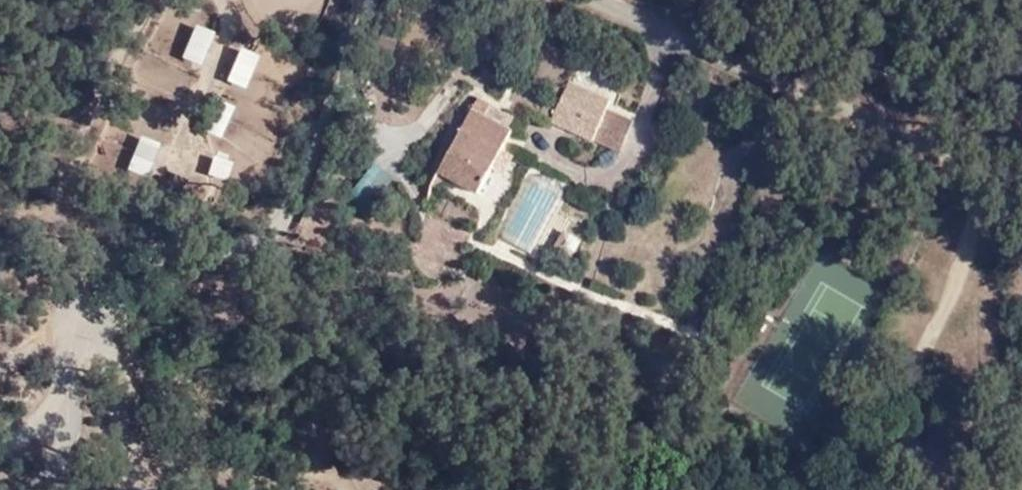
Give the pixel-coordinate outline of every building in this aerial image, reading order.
[(204,64),(212,27),(190,23),(182,60),(204,64)] [(245,88),(258,53),(237,45),(224,81),(245,88)] [(589,135),(603,107),(607,99),(564,77),(545,118),(587,138),(589,135)] [(219,138),(234,105),(215,96),(199,129),(219,138)] [(435,171),(474,191),(507,130),(481,116),(486,105),(473,98),(452,138),(438,165),(435,171)] [(631,120),(603,107),(589,135),(616,149),(631,120)] [(139,135),(129,170),(147,175),(157,140),(139,135)] [(224,180),(233,160),(213,152),(204,172),(224,180)] [(468,201),(474,191),(435,171),(430,180),(468,201)]
